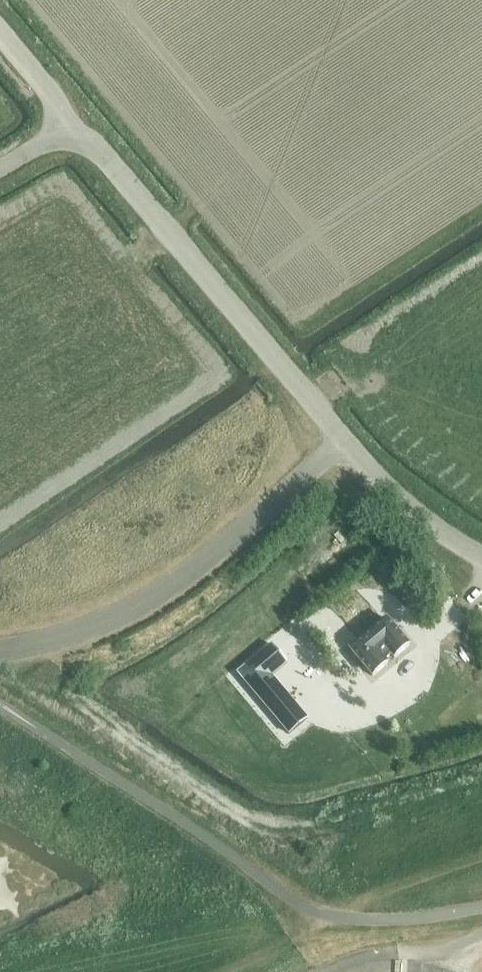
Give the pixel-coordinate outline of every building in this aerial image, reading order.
[(365,577),(371,584),(378,577),(372,570),(365,577)] [(323,605),(332,616),(359,593),(350,583),(323,605)] [(415,617),(396,593),(384,603),(403,626),(415,617)] [(321,626),(342,650),(355,639),(334,615),(321,626)] [(353,649),(375,676),(412,645),(390,618),(353,649)]
